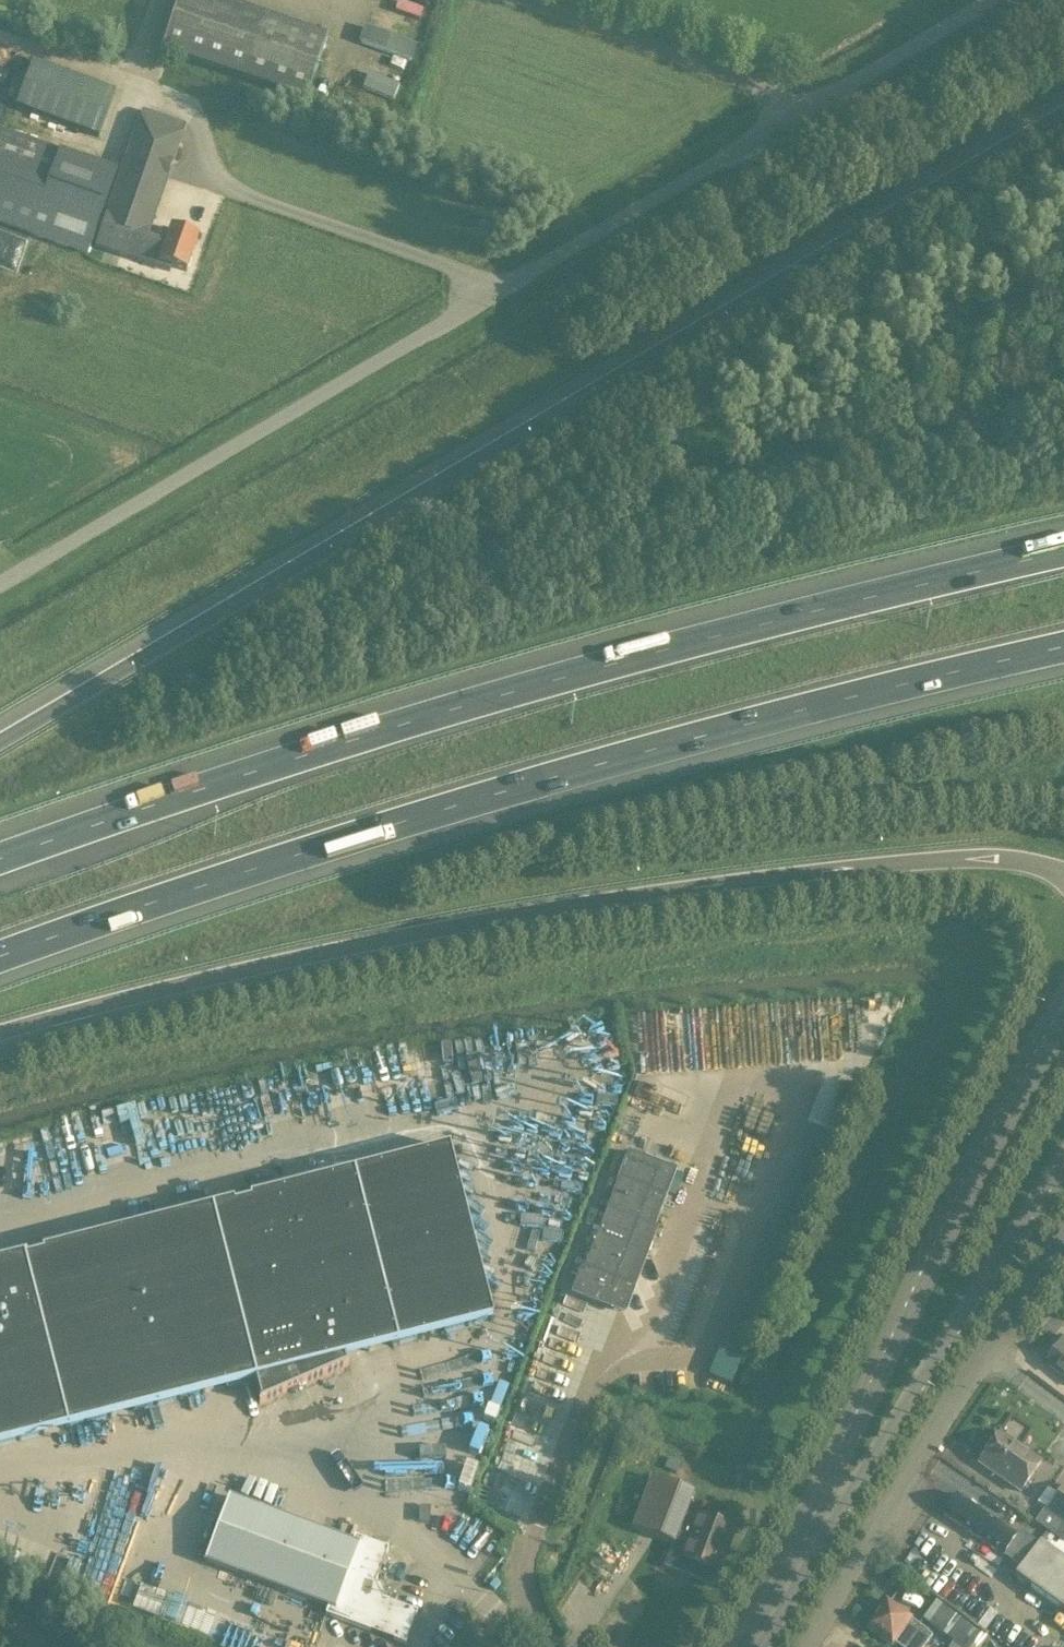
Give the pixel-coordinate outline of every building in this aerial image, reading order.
[(327,40),(211,0),(179,0),(161,53),(306,103),(327,40)] [(97,139),(115,95),(33,62),(28,76),(18,100),(15,106),(97,139)] [(18,72),(9,96),(18,100),(28,76),(18,72)] [(147,240),(186,128),(142,112),(95,248),(169,274),(171,268),(186,274),(197,240),(170,231),(165,247),(147,240)] [(117,169),(0,129),(0,224),(88,254),(117,169)] [(813,1110),(807,1124),(839,1136),(844,1122),(855,1095),(823,1083),(813,1110)] [(0,1263),(0,1446),(255,1381),(261,1403),(259,1404),(260,1405),(349,1366),(348,1365),(347,1366),(345,1358),(493,1321),(449,1148),(0,1263)] [(624,1311),(677,1171),(628,1153),(576,1292),(624,1311)] [(1046,1365),(1063,1380),(1063,1340),(1059,1346),(1046,1365)] [(1020,1492),(1040,1464),(999,1435),(979,1464),(1020,1492)] [(697,1521),(684,1516),(693,1494),(652,1478),(632,1529),(674,1545),(677,1537),(689,1542),(682,1560),(717,1573),(734,1531),(698,1517),(697,1521)] [(1047,1512),(1063,1524),(1063,1488),(1047,1512)] [(1008,1549),(1016,1538),(985,1516),(985,1515),(957,1496),(944,1516),(972,1535),(972,1534),(989,1546),(1003,1556),(1005,1553),(1008,1549)] [(229,1498),(205,1563),(329,1609),(326,1616),(406,1646),(419,1612),(384,1600),(377,1584),(389,1549),(355,1537),(353,1544),(229,1498)] [(1048,1511),(1045,1509),(1034,1524),(1063,1544),(1063,1543),(1063,1524),(1047,1512),(1048,1511)] [(1008,1549),(1005,1553),(1022,1566),(1039,1543),(1021,1531),(1016,1538),(1008,1549)] [(1040,1541),(1039,1543),(1022,1566),(1014,1577),(1063,1613),(1063,1559),(1040,1541)] [(932,1637),(921,1629),(921,1628),(910,1620),(886,1602),(867,1629),(891,1646),(893,1643),(898,1646),(924,1646),(932,1637)] [(959,1646),(972,1646),(981,1635),(937,1603),(924,1620),(954,1643),(959,1646)] [(615,1628),(607,1641),(616,1646),(624,1634),(615,1628)]
